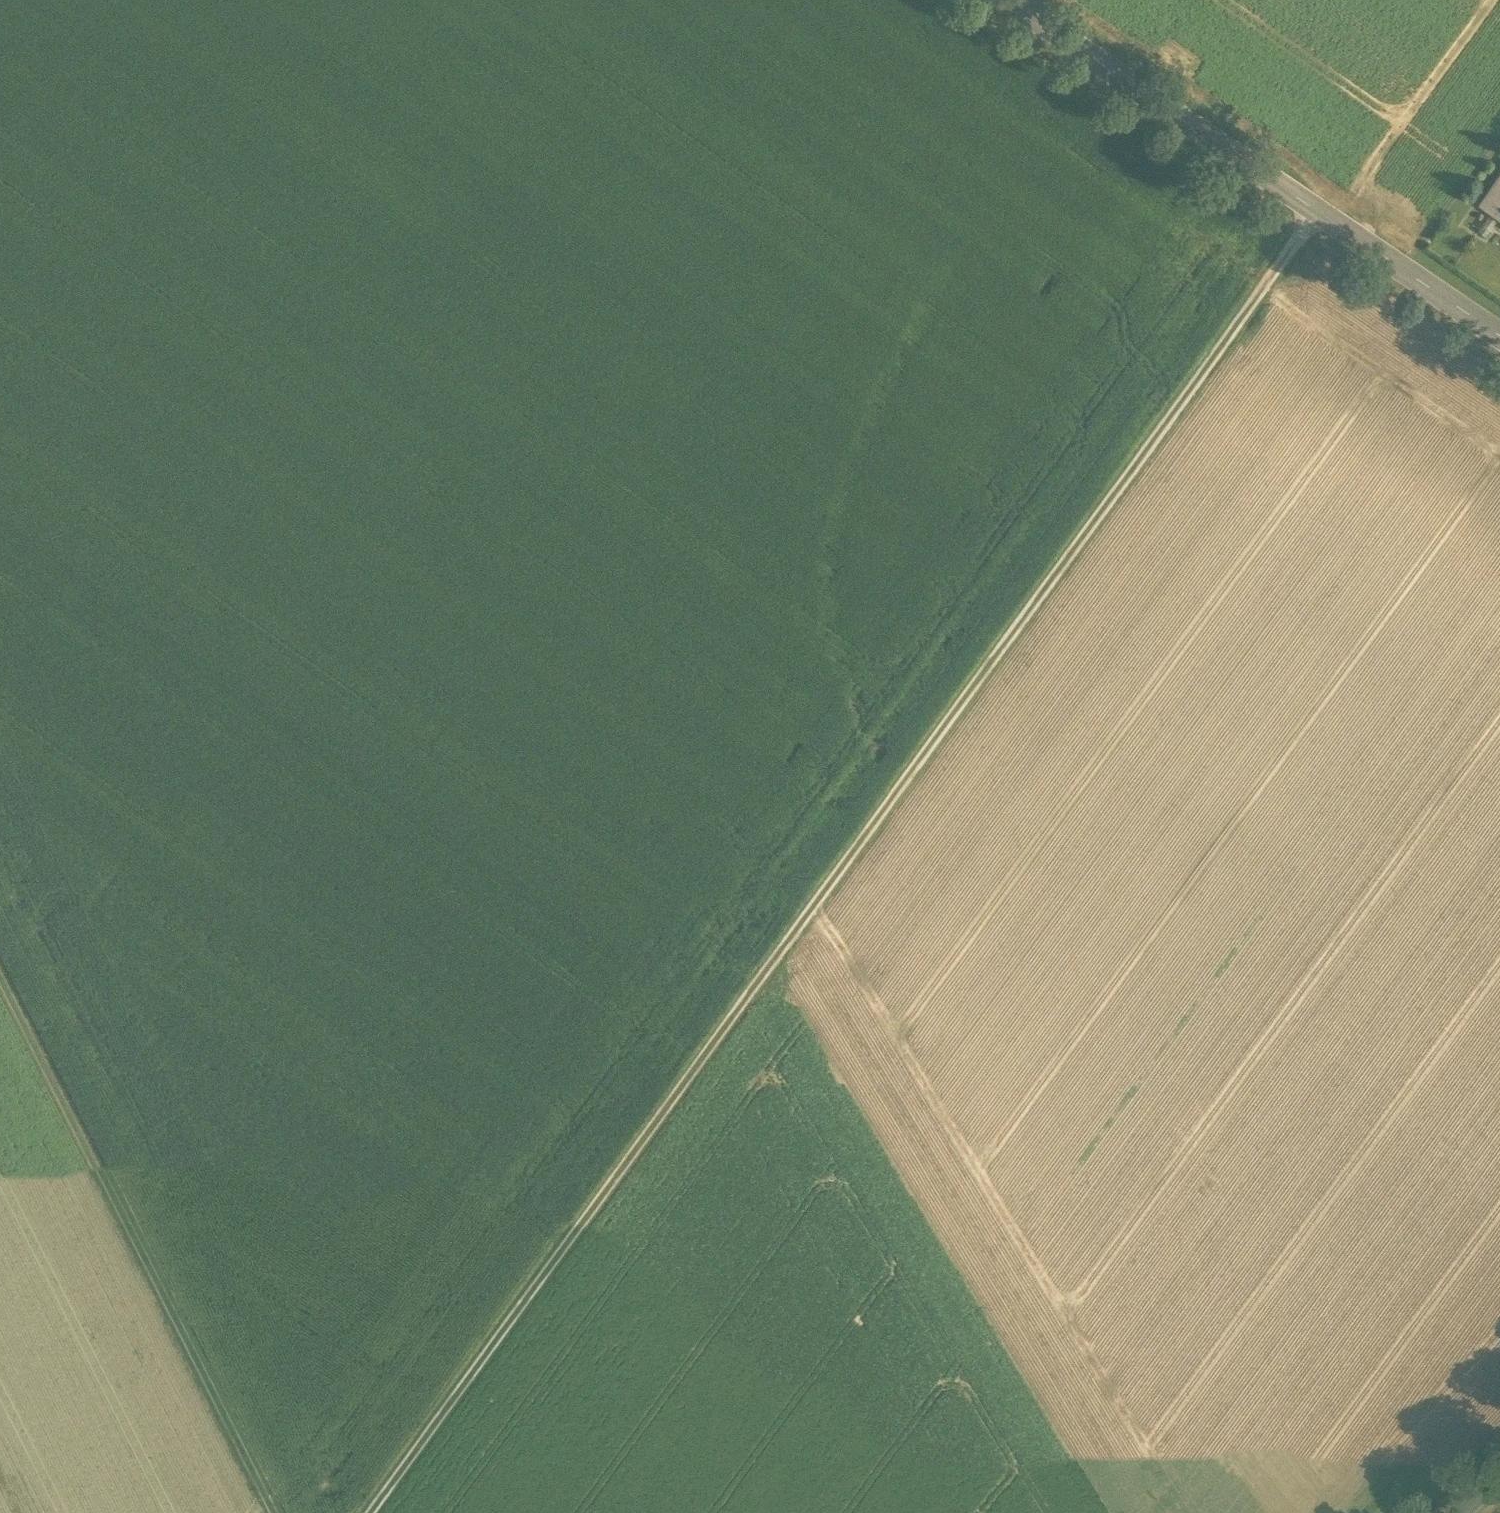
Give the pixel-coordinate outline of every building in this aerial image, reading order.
[(1482,204),(1499,217),(1499,178),(1482,204)]
